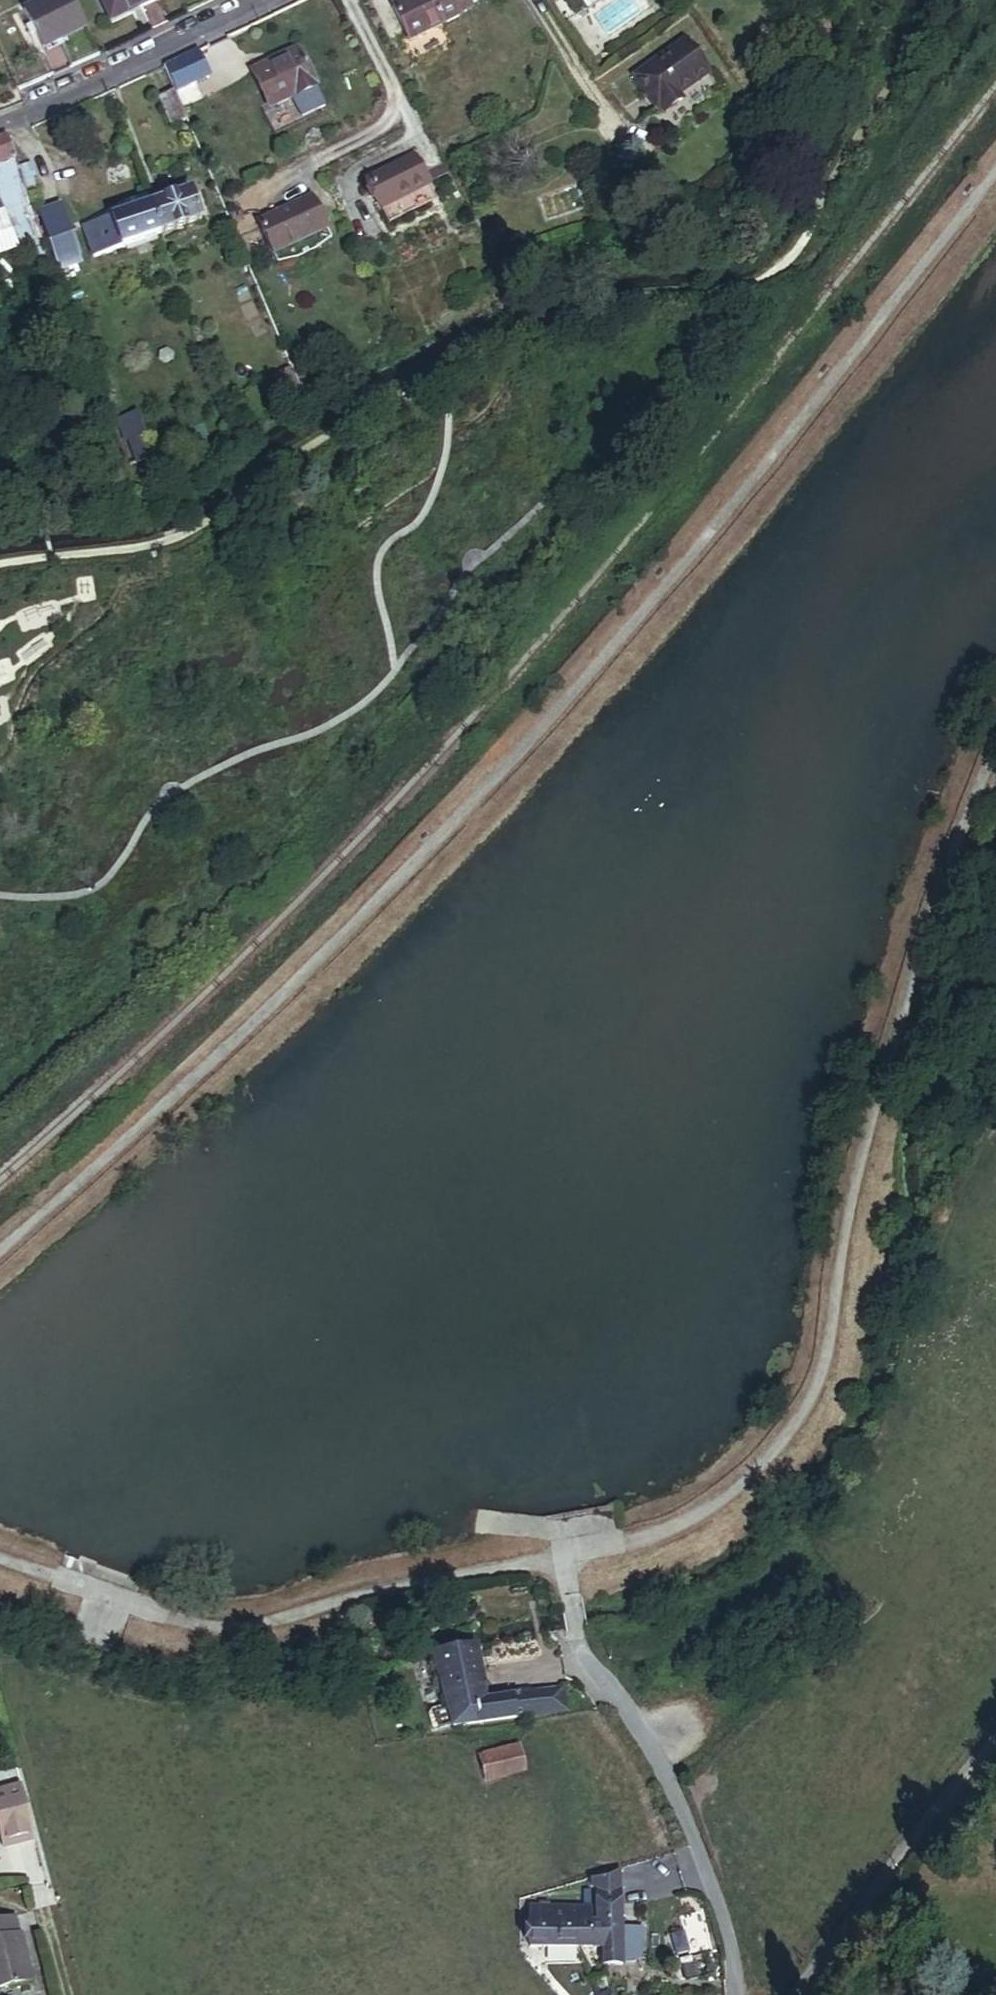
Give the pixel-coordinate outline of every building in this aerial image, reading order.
[(74,0),(67,0),(32,18),(46,47),(88,26),(74,0)] [(114,22),(158,0),(103,0),(114,22)] [(394,5),(411,40),(461,17),(459,13),(472,7),(469,0),(403,0),(394,5)] [(588,15),(610,0),(578,0),(588,15)] [(594,19),(608,42),(644,18),(633,0),(614,0),(612,1),(615,5),(594,19)] [(687,47),(635,80),(657,115),(659,113),(663,119),(682,107),(679,102),(709,82),(687,47)] [(299,51),(251,67),(257,86),(264,84),(270,104),(312,91),(299,51)] [(200,52),(165,67),(175,91),(182,108),(207,97),(200,81),(210,77),(200,52)] [(264,84),(257,86),(263,107),(270,104),(264,84)] [(182,108),(175,91),(156,99),(168,128),(187,120),(182,108)] [(0,139),(0,206),(2,206),(34,209),(11,135),(0,139)] [(417,161),(368,184),(382,214),(431,191),(417,161)] [(126,213),(86,226),(96,257),(202,221),(201,219),(206,218),(205,214),(200,215),(192,191),(151,205),(149,198),(124,207),(126,213)] [(312,199),(296,206),(299,213),(315,206),(312,199)] [(62,206),(42,213),(61,271),(56,273),(68,309),(81,305),(69,268),(81,264),(62,206)] [(296,206),(257,224),(272,257),(327,232),(315,206),(299,213),(296,206)] [(241,228),(235,230),(242,247),(248,244),(241,228)] [(327,232),(272,257),(276,266),(332,241),(327,232)] [(140,413),(106,424),(121,471),(150,461),(143,438),(148,436),(140,413)] [(9,655),(0,621),(0,657),(9,655)] [(477,1645),(437,1655),(447,1710),(434,1712),(431,1717),(433,1732),(451,1730),(574,1707),(571,1684),(486,1699),(482,1683),(485,1682),(477,1645)] [(522,1767),(516,1744),(479,1752),(484,1776),(522,1767)] [(20,1786),(0,1791),(0,1848),(34,1839),(20,1786)] [(620,1964),(618,1887),(594,1888),(595,1920),(590,1920),(590,1904),(526,1906),(527,1948),(600,1946),(600,1965),(620,1964)] [(0,1919),(0,1985),(29,1978),(19,1932),(15,1933),(11,1916),(0,1919)] [(583,1982),(575,1973),(565,1983),(572,1991),(583,1982)]
